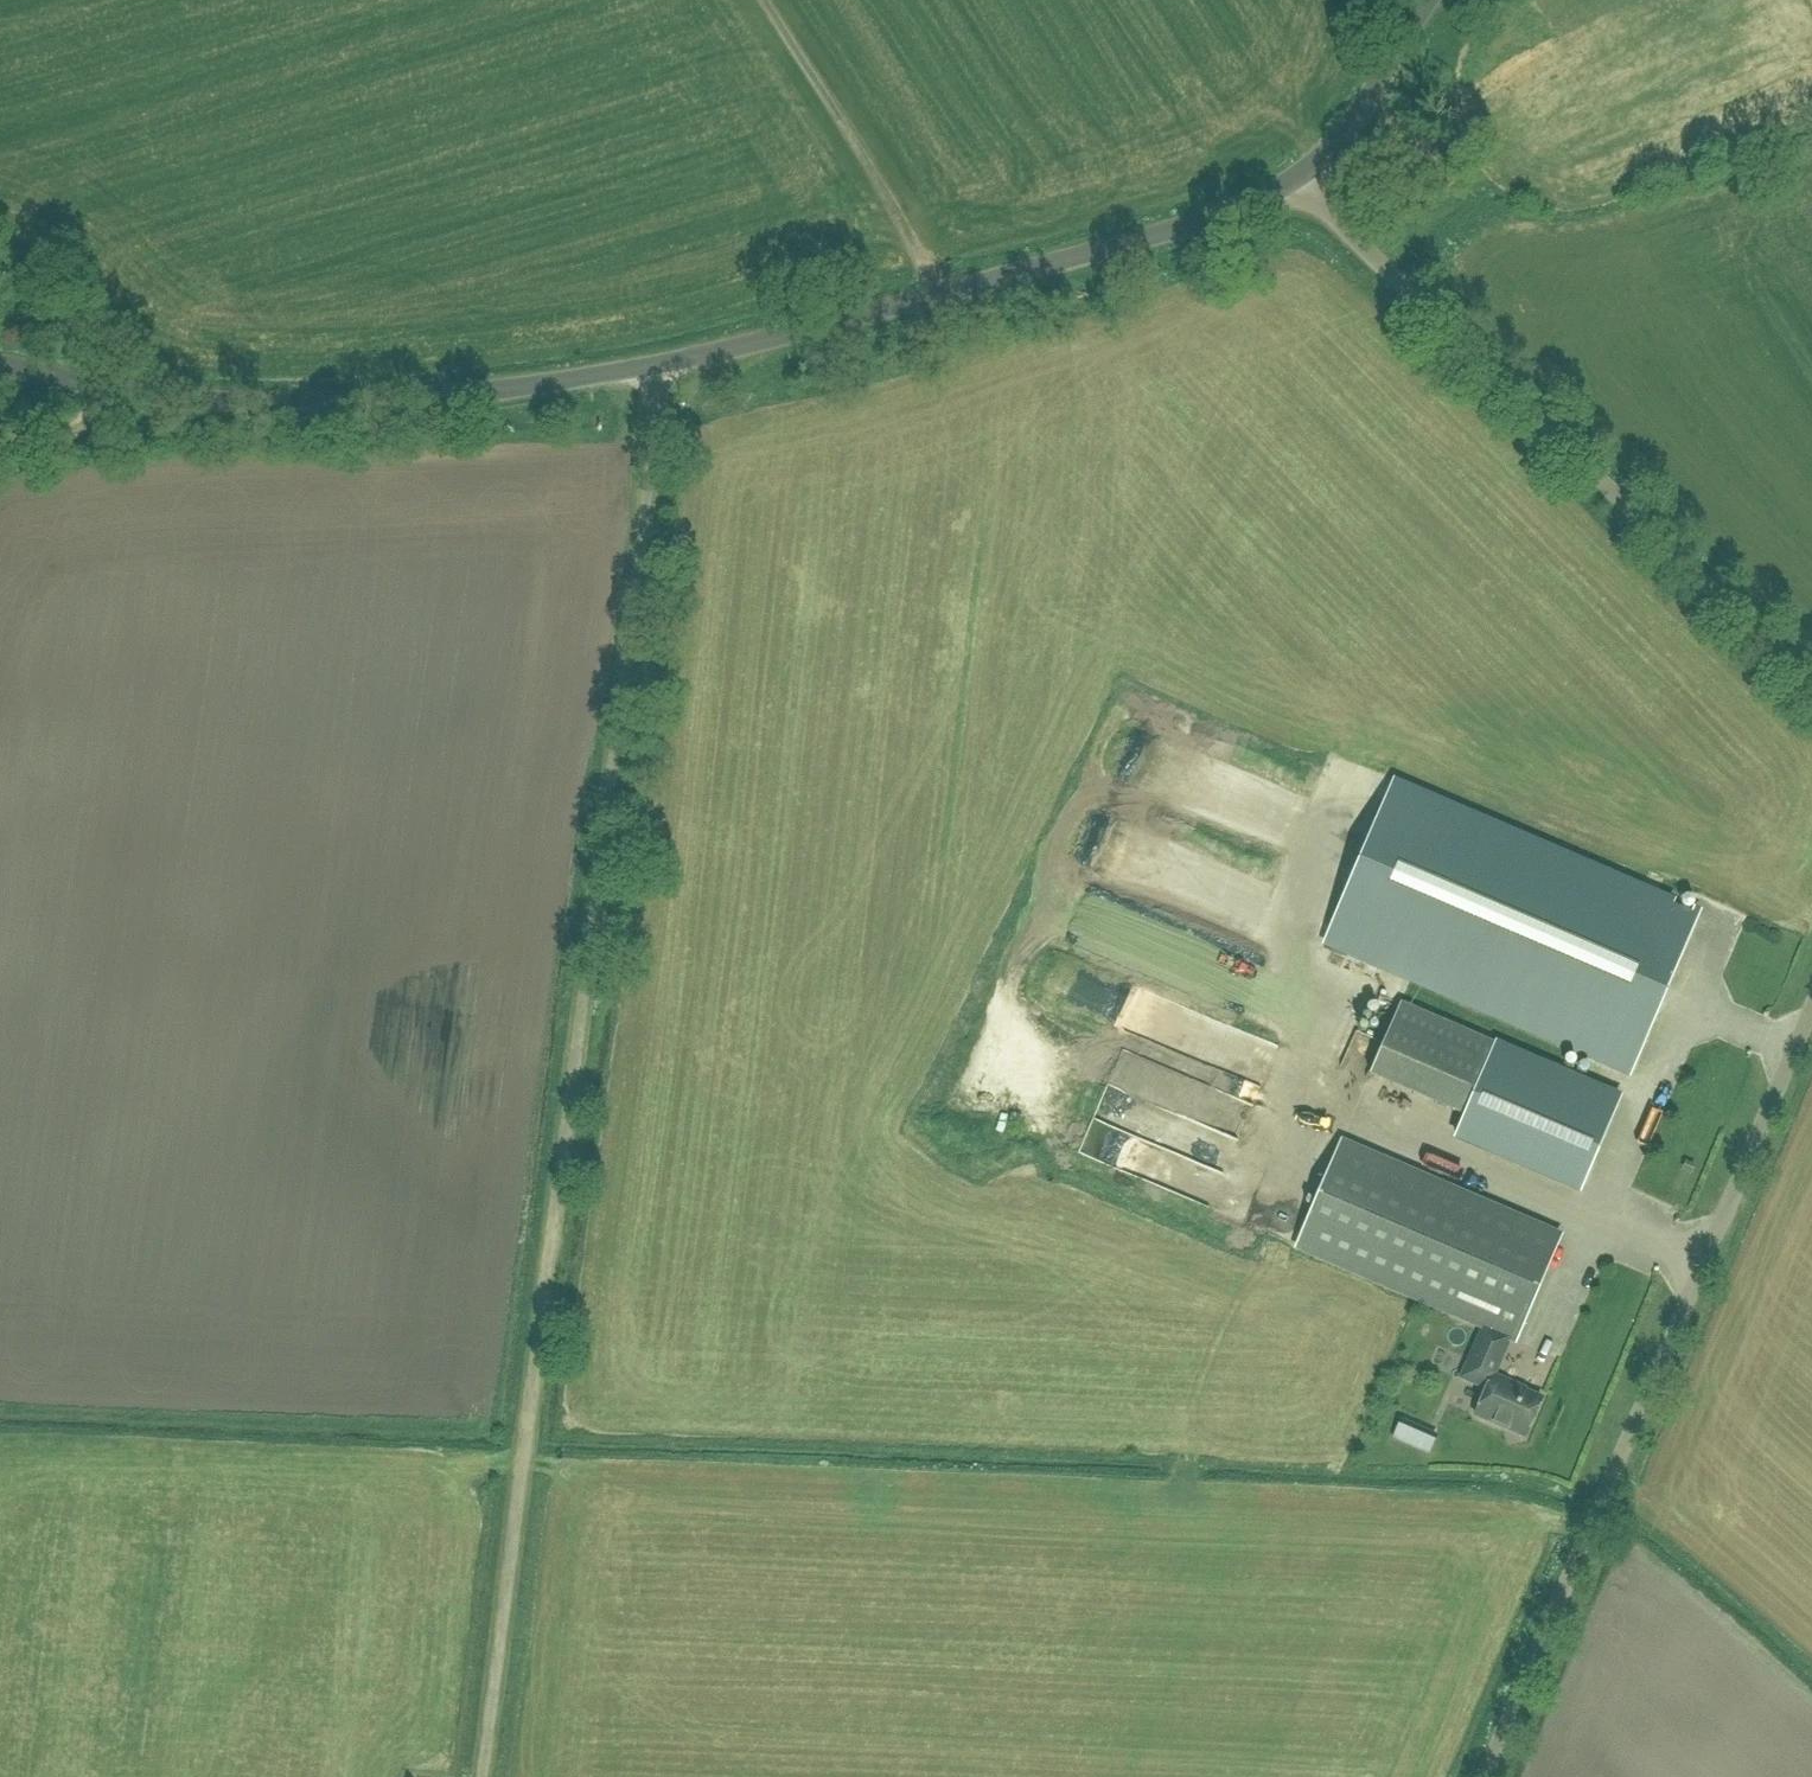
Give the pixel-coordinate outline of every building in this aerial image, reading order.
[(1629,1074),(1696,916),(1393,786),(1327,942),(1628,1071),(1627,1073),(1629,1074)] [(1155,997),(1143,1033),(1164,1040),(1169,1024),(1185,1030),(1180,1044),(1186,1046),(1190,1034),(1187,1033),(1191,1022),(1175,1017),(1180,1005),(1155,997)] [(1496,1046),(1456,1138),(1579,1191),(1619,1096),(1618,1096),(1617,1097),(1496,1046)] [(1475,1415),(1525,1437),(1541,1399),(1513,1387),(1514,1385),(1493,1376),(1510,1338),(1514,1340),(1558,1237),(1340,1144),(1296,1246),(1483,1327),(1461,1378),(1486,1389),(1475,1415)]
